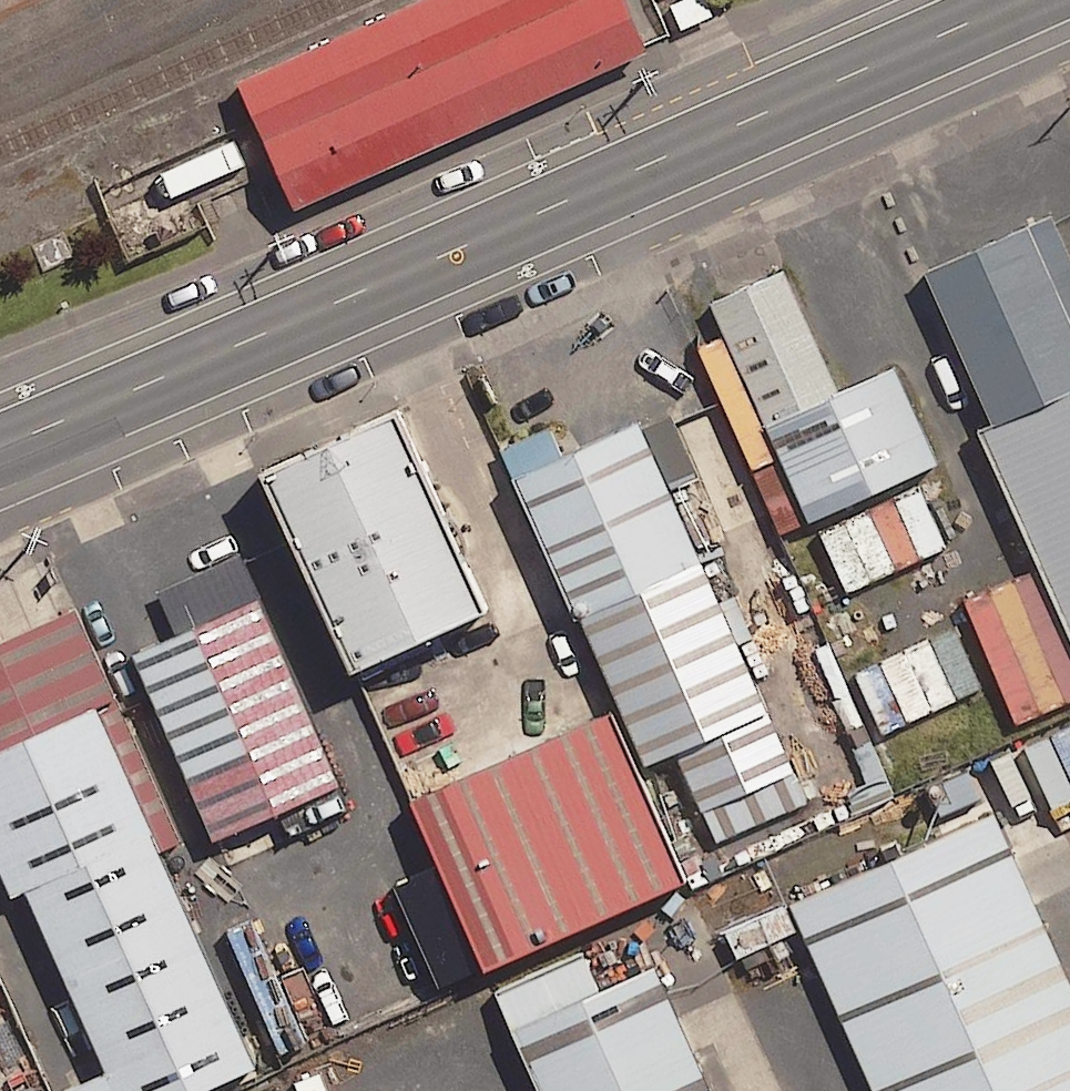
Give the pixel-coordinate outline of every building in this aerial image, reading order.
[(242,81),(295,202),(639,51),(616,0),(427,0),(242,81)] [(684,31),(714,18),(707,0),(688,0),(673,6),(684,31)] [(1006,361),(1069,333),(1069,241),(1039,171),(940,215),(1006,361)] [(115,213),(135,261),(203,232),(183,184),(115,213)] [(811,228),(733,263),(827,473),(954,416),(913,325),(864,347),(811,228)] [(63,230),(31,244),(43,273),(76,258),(63,230)] [(1001,385),(1069,540),(1069,354),(1001,385)] [(659,371),(531,428),(661,719),(697,702),(741,801),(833,760),(659,371)] [(398,375),(257,437),(345,633),(486,570),(398,375)] [(272,556),(162,606),(244,790),(355,741),(272,556)] [(110,664),(138,652),(98,560),(0,604),(0,713),(110,664)] [(958,627),(860,672),(890,738),(988,692),(958,627)] [(697,837),(625,663),(425,745),(497,919),(697,837)] [(110,664),(0,713),(0,758),(123,1033),(72,1056),(87,1090),(121,1090),(271,1025),(110,664)] [(1005,786),(808,873),(905,1090),(1069,1090),(1069,930),(1005,786)] [(668,914),(523,978),(574,1090),(747,1090),(668,914)] [(275,1034),(148,1090),(301,1090),(275,1034)] [(0,1038),(0,1088),(19,1080),(0,1038)]
